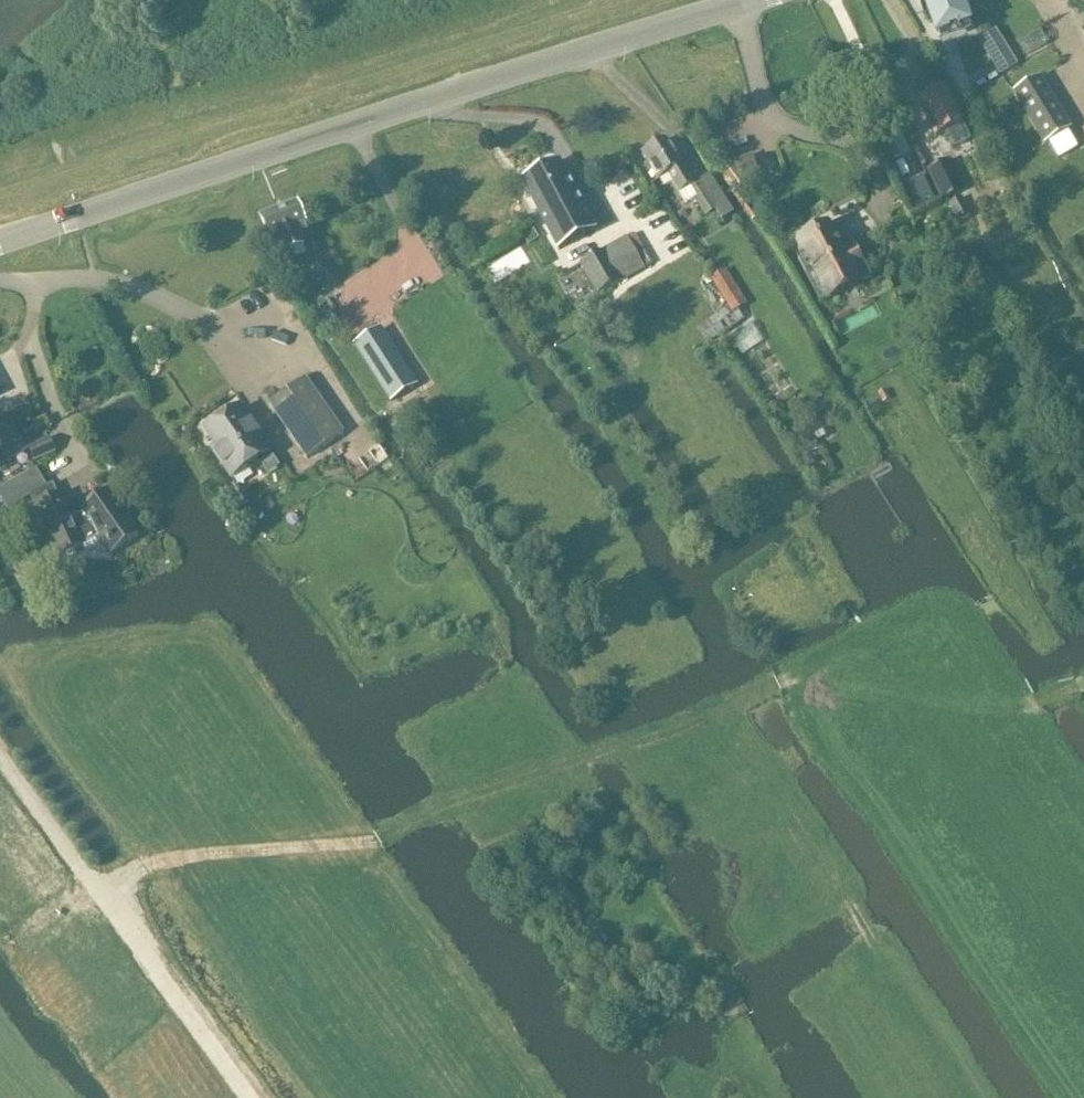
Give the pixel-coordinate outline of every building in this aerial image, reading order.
[(937,36),(968,26),(959,0),(925,0),(937,36)] [(1044,148),(1071,132),(1039,79),(1012,95),(1044,148)] [(922,101),(917,103),(934,138),(934,139),(944,134),(945,134),(949,144),(952,150),(971,140),(963,125),(965,124),(947,88),(941,91),(922,101)] [(690,187),(693,185),(666,139),(640,153),(657,182),(669,176),(679,193),(687,189),(690,187)] [(949,160),(927,172),(942,202),(964,191),(949,160)] [(559,251),(595,231),(558,162),(522,182),(559,251)] [(687,189),(694,200),(704,216),(715,210),(713,207),(697,182),(693,185),(690,187),(687,189)] [(963,199),(948,206),(955,222),(970,216),(963,199)] [(299,238),(309,234),(296,203),(260,216),(269,239),(279,235),(286,254),(303,248),(299,238)] [(830,225),(795,243),(803,258),(799,260),(806,275),(811,272),(820,289),(854,272),(853,270),(857,268),(864,264),(855,247),(844,252),(830,225)] [(598,295),(644,270),(626,238),(580,263),(598,295)] [(710,279),(729,308),(698,328),(707,343),(743,319),(737,310),(747,304),(725,270),(710,279)] [(417,385),(380,328),(354,345),(390,402),(417,385)] [(269,405),(307,459),(343,434),(306,379),(269,405)] [(885,390),(878,394),(882,403),(890,400),(885,390)] [(232,478),(270,452),(239,408),(206,432),(217,448),(216,456),(232,478)] [(28,451),(8,416),(0,421),(0,467),(28,451)] [(23,436),(35,430),(29,418),(17,424),(23,436)] [(48,438),(28,450),(29,451),(36,464),(57,452),(48,438)] [(49,487),(39,469),(1,491),(10,508),(49,487)] [(139,537),(130,525),(130,519),(125,512),(120,510),(108,494),(92,505),(94,510),(70,521),(59,498),(35,509),(59,559),(83,548),(79,540),(100,530),(115,552),(110,556),(111,557),(139,537)] [(19,509),(8,515),(13,524),(24,518),(19,509)] [(41,565),(34,554),(28,558),(35,569),(41,565)]
